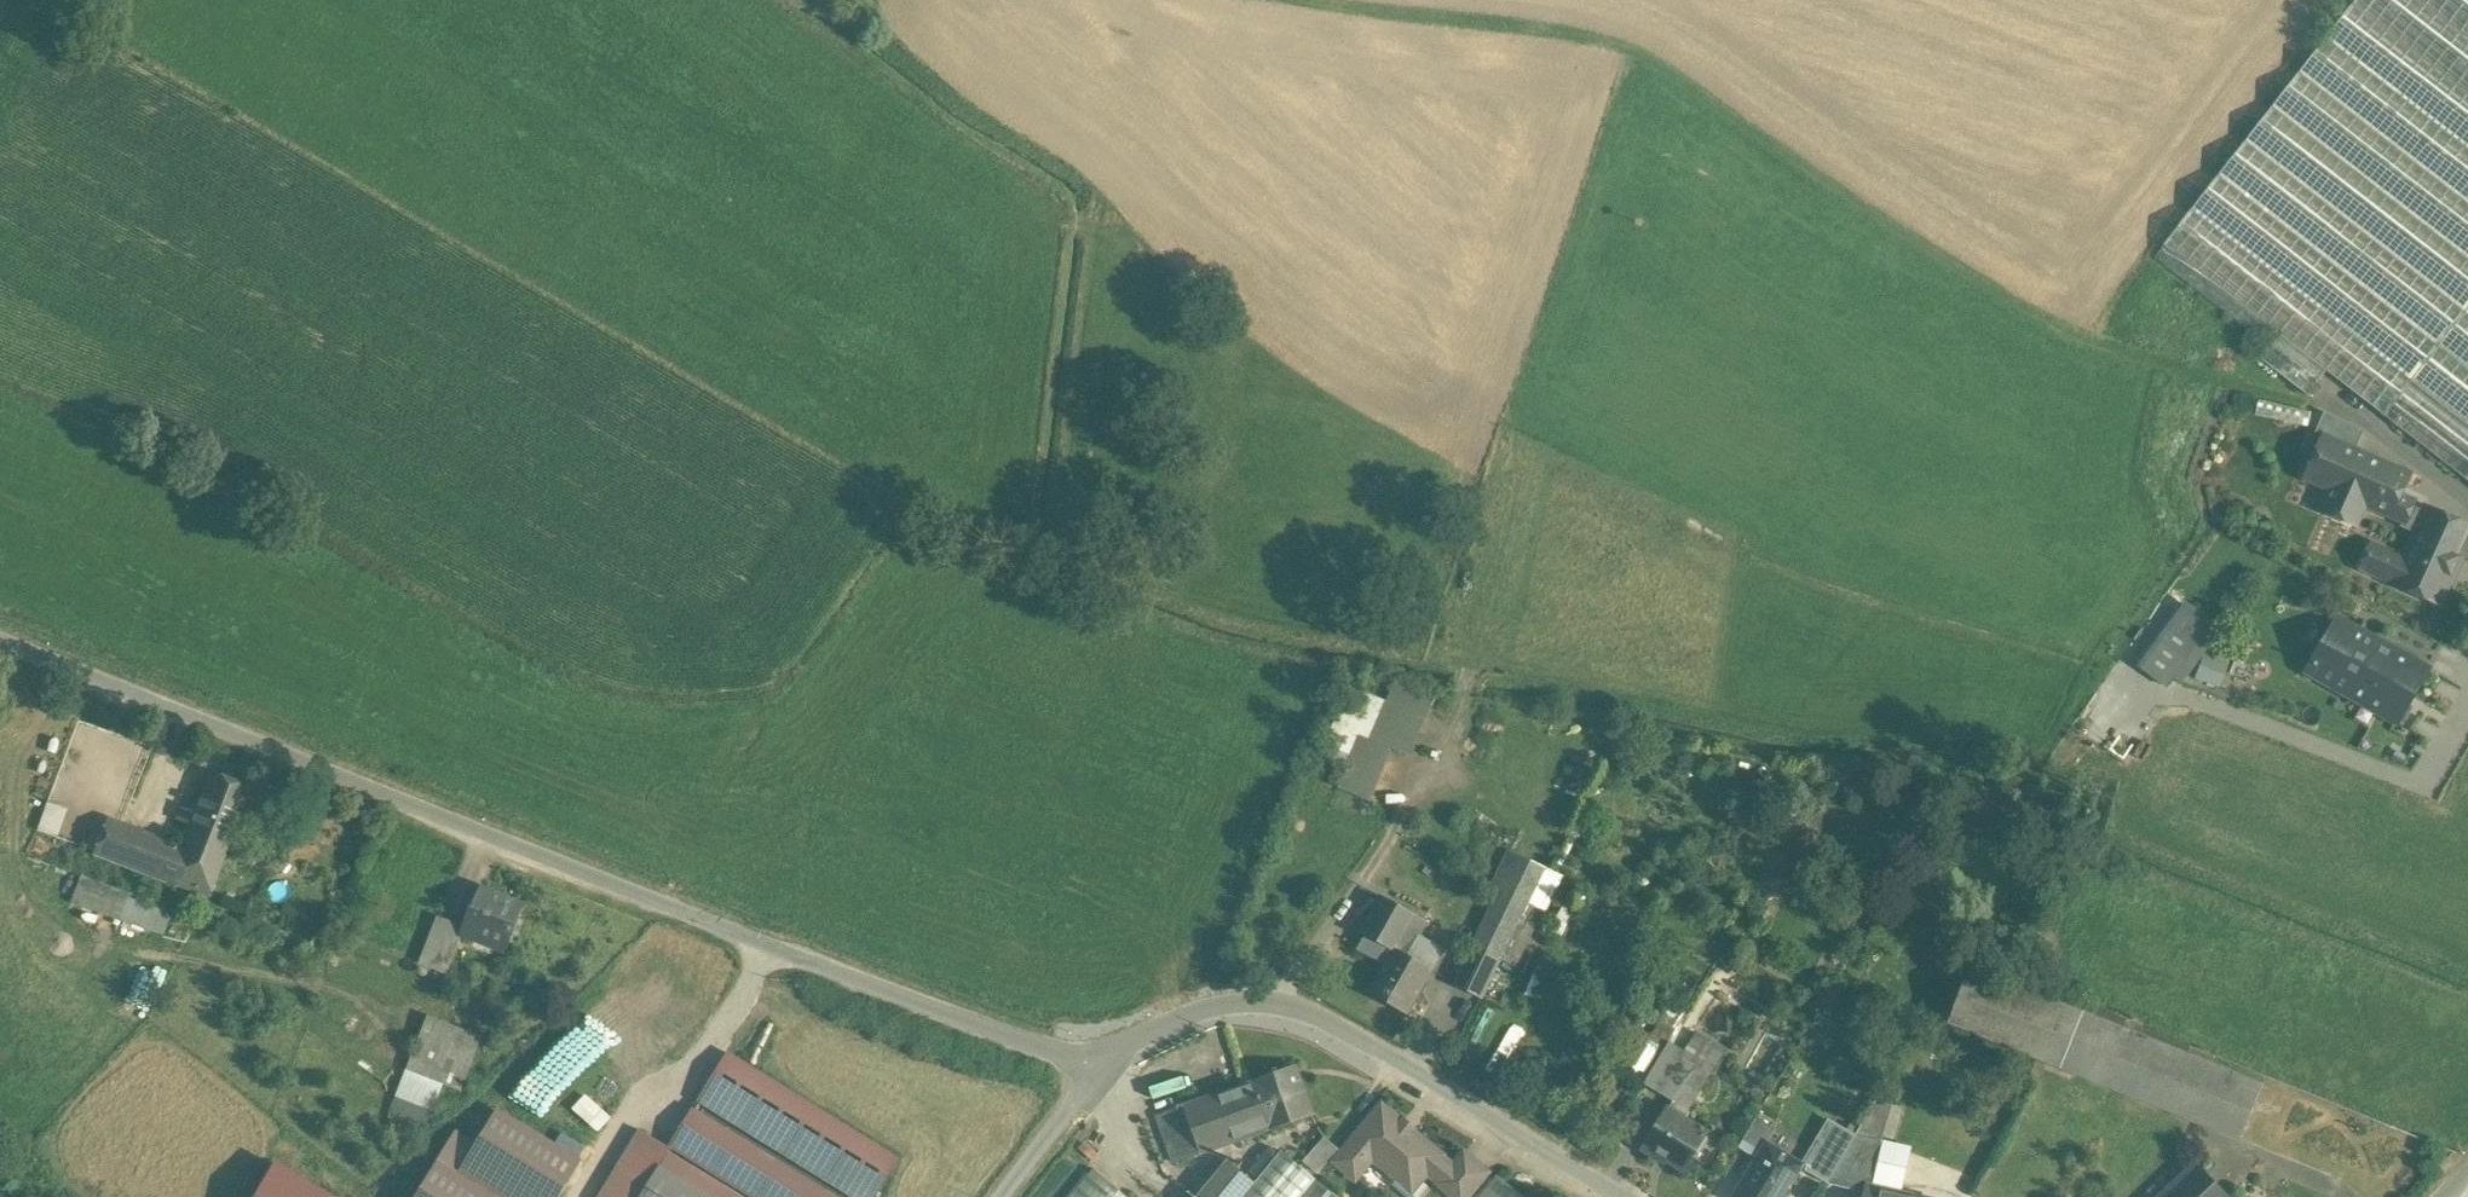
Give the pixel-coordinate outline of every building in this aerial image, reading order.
[(2153,260),(2268,350),(2261,359),(2307,395),(2326,370),(2464,478),(2467,481),(2467,0),(2355,0),(2153,260)] [(2364,430),(2324,412),(2315,432),(2323,436),(2324,435),(2355,449),(2364,430)] [(2355,449),(2324,435),(2323,436),(2304,479),(2329,490),(2320,510),(2357,527),(2366,506),(2402,523),(2405,524),(2413,506),(2415,501),(2401,495),(2410,473),(2355,449)] [(2426,506),(2423,511),(2413,533),(2403,557),(2383,548),(2371,574),(2392,583),(2392,584),(2442,606),(2464,556),(2467,548),(2467,525),(2426,506)] [(2423,511),(2413,506),(2405,524),(2402,523),(2400,527),(2413,533),(2423,511)] [(2182,606),(2159,639),(2186,659),(2209,627),(2182,606)] [(2428,669),(2338,618),(2307,671),(2397,723),(2428,670),(2427,670),(2428,669)] [(2220,686),(2230,658),(2204,649),(2194,677),(2220,686)] [(1333,722),(1317,758),(1344,771),(1337,787),(1367,801),(1391,749),(1333,722)] [(250,788),(209,772),(193,814),(233,830),(250,788)] [(121,825),(49,797),(36,831),(108,859),(121,825)] [(193,814),(180,847),(121,825),(108,859),(208,897),(233,830),(193,814)] [(86,880),(78,904),(105,913),(114,890),(86,880)] [(524,905),(481,888),(474,907),(472,907),(465,926),(461,935),(506,953),(524,905)] [(125,896),(116,918),(162,936),(171,914),(125,896)] [(1427,922),(1381,897),(1361,932),(1366,935),(1359,948),(1386,963),(1369,992),(1407,1014),(1441,955),(1416,941),(1427,922)] [(1529,902),(1501,959),(1516,966),(1544,910),(1529,902)] [(465,926),(438,916),(420,963),(447,973),(461,935),(465,926)] [(1472,946),(1453,985),(1482,999),(1501,959),(1472,946)] [(2083,1017),(1969,971),(1950,1019),(2064,1065),(2083,1017)] [(484,1036),(427,1015),(406,1069),(463,1091),(484,1036)] [(1617,1061),(1643,1077),(1663,1045),(1638,1029),(1617,1061)] [(1682,1029),(1672,1044),(1686,1052),(1682,1058),(1695,1066),(1710,1075),(1723,1054),(1682,1029)] [(1672,1044),(1669,1042),(1652,1071),(1681,1088),(1682,1087),(1695,1066),(1682,1058),(1686,1052),(1672,1044)] [(1295,1065),(1255,1080),(1272,1129),(1313,1115),(1295,1065)] [(1710,1075),(1695,1066),(1682,1087),(1681,1088),(1669,1109),(1669,1110),(1685,1084),(1699,1093),(1710,1075)] [(1255,1080),(1184,1105),(1201,1154),(1272,1129),(1255,1080)] [(1685,1084),(1669,1110),(1669,1109),(1668,1109),(1643,1150),(1655,1158),(1657,1154),(1685,1171),(1708,1133),(1683,1118),(1699,1093),(1685,1084)] [(1902,1108),(1876,1100),(1856,1135),(1878,1140),(1892,1146),(1902,1108)] [(1184,1105),(1159,1114),(1176,1163),(1201,1154),(1184,1105)] [(1382,1106),(1353,1141),(1336,1162),(1356,1178),(1373,1158),(1398,1179),(1392,1185),(1407,1196),(1417,1196),(1427,1185),(1421,1180),(1427,1172),(1441,1183),(1454,1167),(1441,1156),(1442,1155),(1382,1106)] [(1757,1118),(1739,1148),(1757,1160),(1767,1144),(1762,1141),(1771,1127),(1757,1118)] [(1834,1122),(1805,1170),(1828,1184),(1856,1135),(1834,1122)] [(1878,1140),(1856,1135),(1828,1184),(1865,1193),(1867,1185),(1878,1140)] [(1324,1137),(1304,1161),(1319,1173),(1340,1149),(1324,1137)] [(1767,1144),(1757,1160),(1735,1196),(1783,1196),(1799,1170),(1783,1160),(1786,1155),(1767,1144)] [(1255,1183),(1227,1160),(1197,1196),(1338,1196),(1282,1151),(1255,1183)] [(1465,1154),(1454,1167),(1441,1183),(1440,1184),(1456,1196),(1466,1196),(1487,1172),(1465,1154)] [(2160,1196),(2227,1196),(2195,1164),(2160,1196)] [(660,1168),(642,1196),(707,1196),(660,1168)] [(1069,1196),(1127,1196),(1093,1168),(1069,1196)] [(1496,1175),(1478,1196),(1523,1196),(1496,1175)] [(1866,1193),(1868,1185),(1867,1185),(1865,1193),(1864,1196),(1884,1196),(1866,1193)]
